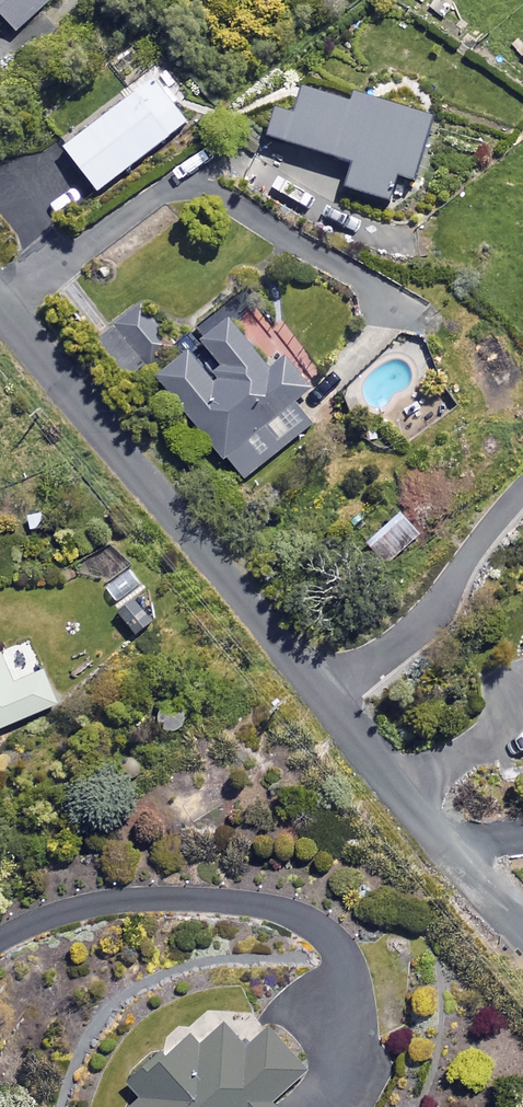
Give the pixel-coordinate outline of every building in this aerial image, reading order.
[(16,31),(48,0),(0,0),(0,15),(16,31)] [(186,120),(151,75),(61,145),(96,190),(186,120)] [(426,113),(297,82),(291,111),(270,106),(264,135),(350,155),(343,186),(387,196),(393,172),(411,176),(426,113)] [(207,370),(186,344),(175,353),(139,309),(116,328),(223,459),(226,456),(243,477),(311,422),(294,401),(311,387),(284,354),(269,365),(226,312),(197,335),(218,360),(207,370)] [(421,528),(401,506),(360,543),(380,565),(421,528)] [(145,587),(132,569),(103,589),(137,638),(155,625),(134,595),(145,587)] [(58,704),(42,667),(11,680),(0,653),(0,728),(58,704)] [(222,1019),(198,1041),(186,1028),(127,1081),(138,1094),(123,1106),(274,1106),(275,1106),(269,1100),(306,1067),(267,1023),(244,1044),(222,1019)]
